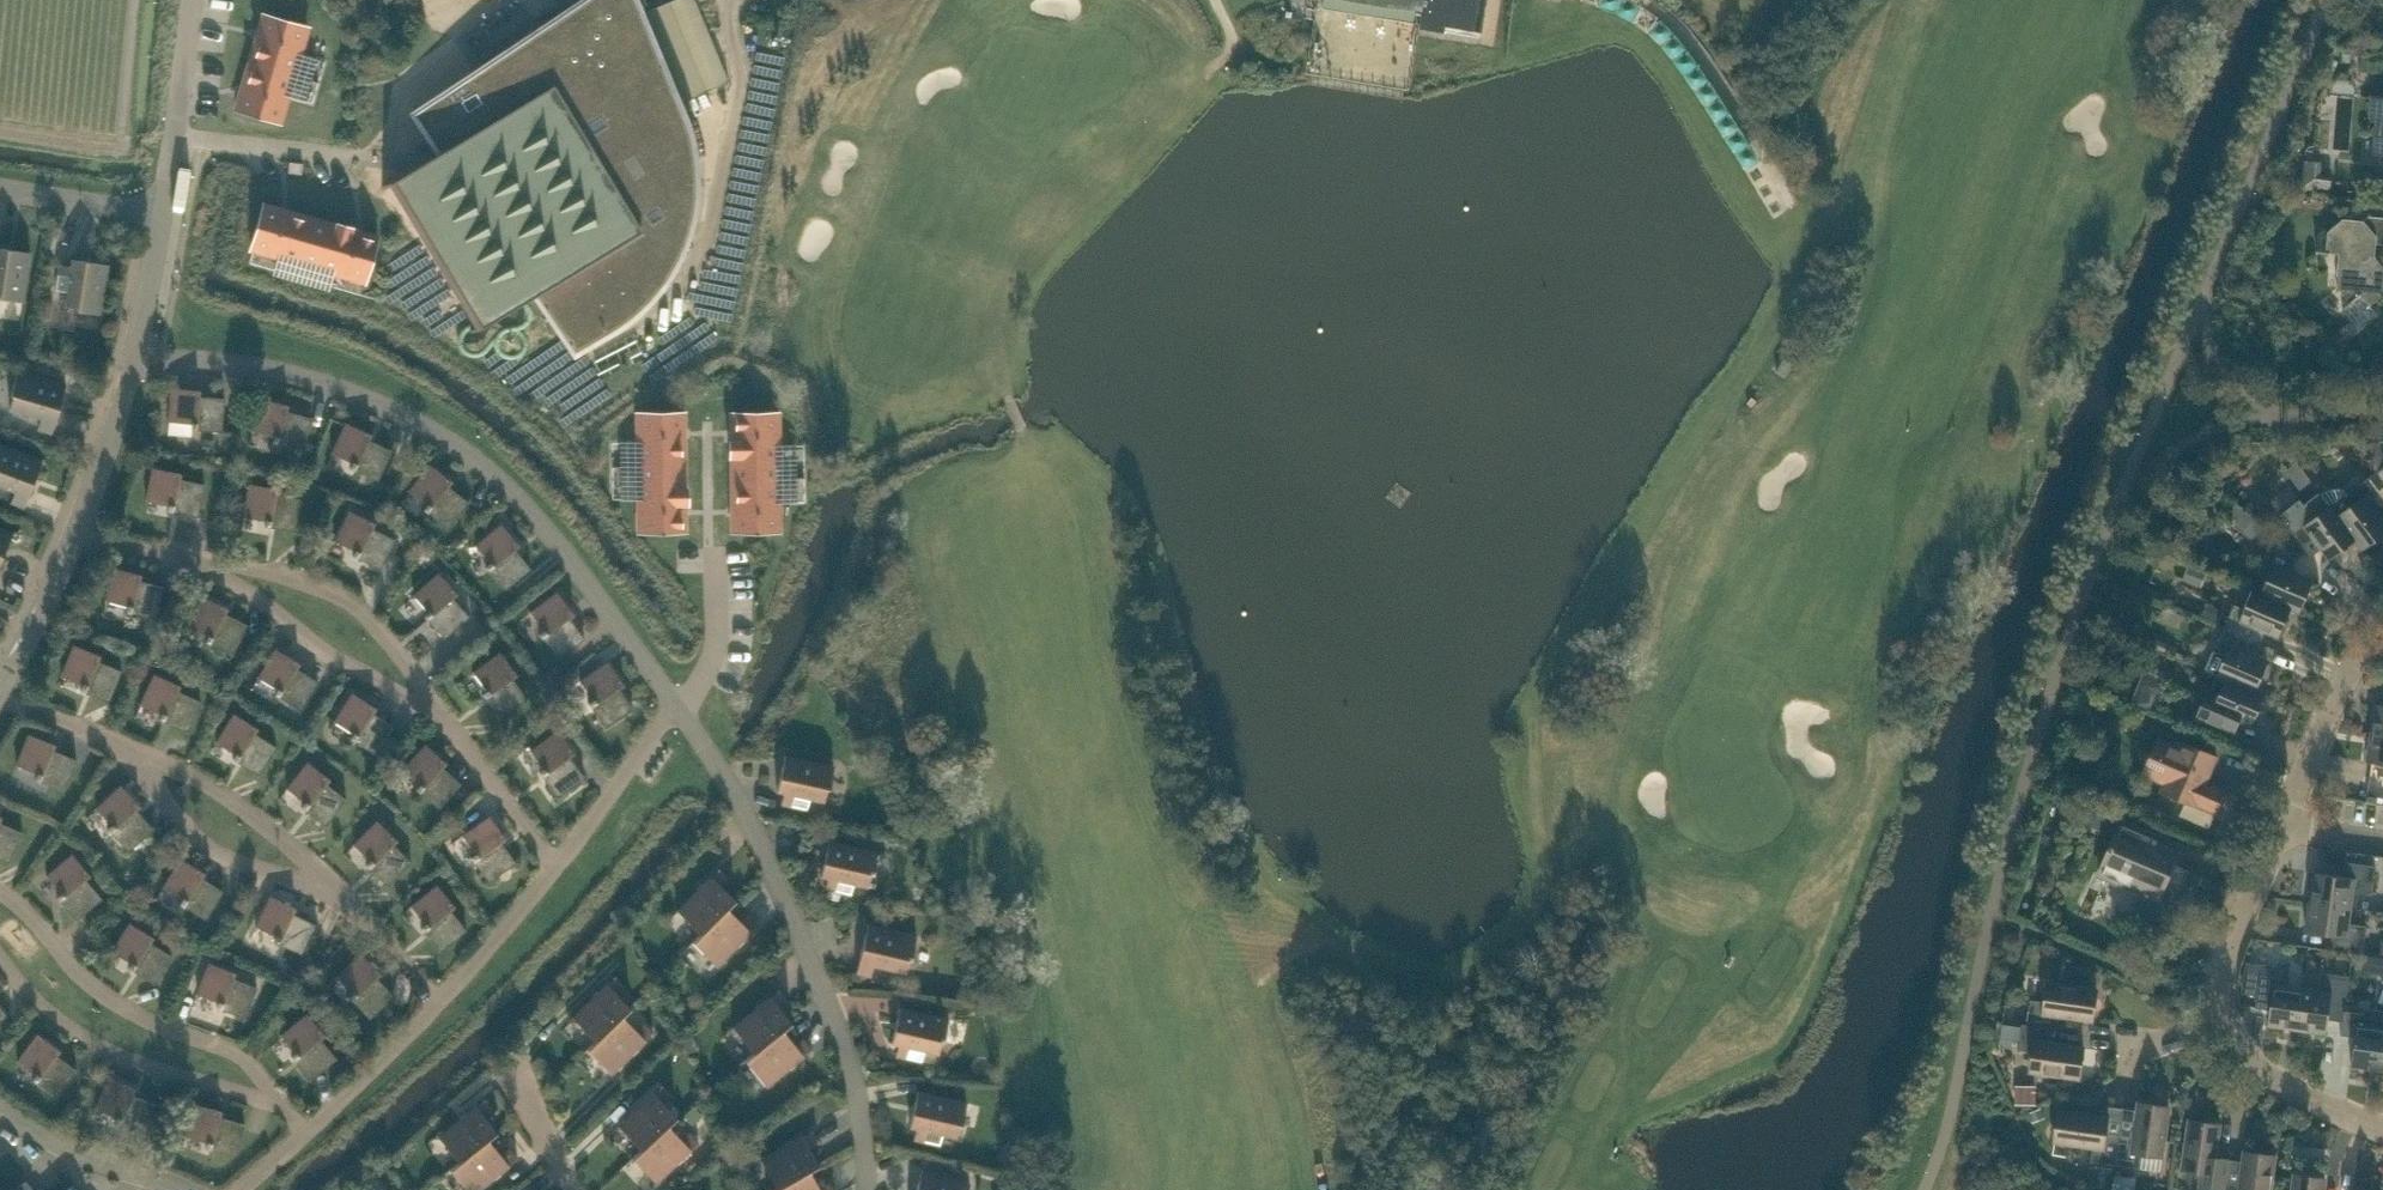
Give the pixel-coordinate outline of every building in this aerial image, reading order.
[(632,0),(581,0),(559,14),(555,6),(553,7),(554,8),(537,19),(537,18),(535,20),(542,26),(410,115),(411,116),(413,115),(431,140),(437,150),(438,152),(381,186),(383,189),(398,179),(409,197),(400,202),(402,206),(411,201),(421,218),(413,223),(415,226),(423,221),(433,238),(425,243),(427,247),(435,242),(446,259),(437,264),(439,267),(448,262),(458,279),(450,284),(452,288),(460,283),(470,300),(462,305),(464,308),(472,303),(483,321),(468,330),(470,333),(534,294),(574,353),(592,342),(614,329),(633,314),(648,300),(656,290),(664,280),(671,269),(678,256),(683,243),(687,232),(690,220),(692,209),(694,197),(694,170),(691,144),(683,119),(637,7),(639,6),(638,4),(636,5),(632,0)] [(655,7),(694,96),(736,78),(701,0),(671,0),(655,7)] [(1314,67),(1405,81),(1413,26),(1444,31),(1455,33),(1480,37),(1486,0),(1324,0),(1314,67)] [(256,38),(250,62),(293,75),(299,53),(307,26),(264,14),(259,29),(256,38)] [(240,94),(236,110),(279,123),(287,96),(293,75),(250,62),(243,85),(240,94)] [(2372,96),(2370,116),(2377,117),(2374,152),(2382,153),(2382,97),(2372,96)] [(262,204),(250,248),(277,256),(298,262),(311,218),(262,204)] [(2368,216),(2363,220),(2343,218),(2328,231),(2326,252),(2340,254),(2337,287),(2350,303),(2361,294),(2370,304),(2382,294),(2382,265),(2375,256),(2376,243),(2382,244),(2382,217),(2368,216)] [(311,218),(298,262),(333,272),(365,281),(378,237),(350,229),(351,226),(337,223),(336,226),(311,218)] [(29,252),(0,248),(0,298),(22,302),(29,252)] [(99,314),(107,264),(72,259),(71,266),(59,264),(55,290),(67,291),(64,305),(77,307),(77,310),(99,314)] [(54,421),(65,385),(17,370),(10,394),(13,395),(9,408),(41,417),(37,429),(51,432),(54,421)] [(199,396),(199,390),(171,388),(168,421),(191,423),(191,430),(196,430),(221,432),(224,398),(199,396)] [(286,411),(287,405),(260,398),(251,430),(274,436),(272,442),(277,444),(277,443),(302,450),(310,417),(286,411)] [(683,412),(637,412),(638,441),(638,462),(683,462),(683,412)] [(732,481),(777,480),(777,444),(777,412),(731,412),(731,429),(732,441),(728,441),(728,455),(732,455),(732,481)] [(368,439),(371,434),(345,422),(331,453),(352,462),(349,468),(354,470),(377,481),(391,450),(368,439)] [(42,460),(0,444),(0,485),(15,491),(11,502),(23,507),(28,496),(42,460)] [(683,462),(638,462),(638,499),(638,532),(684,531),(684,502),(687,502),(687,488),(683,488),(683,462)] [(447,486),(451,481),(429,464),(408,490),(426,504),(423,509),(426,512),(427,512),(447,528),(468,501),(447,486)] [(182,479),(183,474),(153,467),(146,500),(168,505),(167,511),(197,517),(204,484),(182,479)] [(2367,478),(2347,493),(2343,489),(2324,491),(2321,493),(2330,505),(2338,515),(2356,538),(2363,548),(2382,533),(2382,523),(2373,510),(2382,502),(2382,467),(2367,478)] [(732,532),(778,531),(778,502),(777,480),(732,481),(732,506),(732,516),(732,532)] [(278,494),(279,489),(249,483),(243,516),(266,520),(265,526),(295,532),(301,499),(278,494)] [(2356,538),(2338,515),(2330,505),(2314,517),(2307,508),(2287,523),(2311,556),(2323,547),(2331,557),(2356,538)] [(374,529),(377,524),(349,510),(334,540),(355,551),(352,556),(380,569),(395,539),(374,529)] [(514,549),(518,545),(501,524),(475,545),(489,563),(485,567),(488,570),(504,590),(530,569),(514,549)] [(13,533),(0,528),(0,561),(13,533)] [(2290,571),(2296,558),(2269,546),(2258,570),(2270,574),(2262,593),(2291,606),(2300,610),(2312,581),(2290,571)] [(139,580),(141,575),(113,567),(105,600),(127,606),(126,612),(130,613),(130,612),(155,619),(164,587),(139,580)] [(458,595),(441,576),(438,572),(413,594),(428,612),(423,616),(444,639),(469,616),(454,599),(458,595)] [(2291,606),(2262,593),(2253,590),(2245,608),(2234,604),(2224,627),(2251,639),(2257,625),(2279,635),(2291,606)] [(568,617),(573,614),(556,592),(529,612),(543,630),(538,634),(541,638),(541,637),(557,658),(584,638),(568,617)] [(224,613),(227,608),(201,596),(186,626),(207,636),(204,641),(209,644),(209,643),(232,655),(247,624),(224,613)] [(2245,652),(2251,639),(2224,627),(2214,651),(2225,655),(2217,674),(2226,678),(2255,690),(2268,662),(2245,652)] [(97,661),(100,655),(74,645),(61,676),(82,684),(80,690),(108,701),(121,670),(97,661)] [(296,668),(299,663),(275,648),(257,677),(277,689),(273,694),(278,697),(278,696),(300,710),(317,682),(296,668)] [(513,680),(518,677),(500,652),(472,672),(486,690),(481,693),(499,718),(526,699),(513,680)] [(618,688),(623,684),(607,661),(579,680),(592,699),(587,703),(590,707),(590,706),(605,728),(632,709),(618,688)] [(179,691),(182,686),(154,674),(140,704),(161,714),(158,719),(186,731),(200,701),(179,691)] [(2264,694),(2255,690),(2226,678),(2218,697),(2207,692),(2197,716),(2234,732),(2240,718),(2252,723),(2264,694)] [(372,713),(375,708),(352,692),(333,721),(353,733),(349,738),(353,741),(354,741),(375,755),(393,726),(372,713)] [(2375,703),(2371,732),(2382,733),(2382,704),(2375,703)] [(256,734),(259,729),(233,713),(216,742),(235,754),(232,759),(258,775),(276,746),(256,734)] [(570,758),(575,755),(557,730),(530,750),(543,769),(539,772),(557,797),(584,777),(570,758)] [(2371,732),(2367,761),(2382,763),(2382,733),(2371,732)] [(52,750),(54,744),(29,734),(16,765),(37,774),(35,779),(39,781),(40,781),(63,790),(76,760),(52,750)] [(2164,740),(2149,774),(2165,781),(2161,790),(2186,801),(2180,815),(2208,827),(2214,812),(2224,789),(2206,782),(2217,756),(2182,742),(2179,747),(2164,740)] [(441,767),(445,763),(424,744),(402,769),(419,784),(415,789),(419,792),(438,809),(461,784),(441,767)] [(828,789),(833,766),(784,755),(776,790),(783,792),(781,803),(806,809),(809,797),(823,800),(825,788),(828,789)] [(327,785),(331,780),(307,761),(286,788),(304,802),(301,806),(325,825),(345,799),(327,785)] [(135,810),(139,806),(120,785),(96,808),(111,825),(107,829),(110,833),(110,832),(128,851),(153,829),(135,810)] [(3,818),(0,816),(0,859),(8,863),(22,832),(1,823),(3,818)] [(500,842),(505,838),(489,816),(461,835),(475,854),(470,858),(473,862),(473,861),(488,882),(515,862),(500,842)] [(394,846),(398,841),(376,820),(353,844),(369,860),(365,864),(387,886),(410,862),(394,846)] [(2168,877),(2181,848),(2120,822),(2099,872),(2146,892),(2135,917),(2164,930),(2175,904),(2184,906),(2190,899),(2191,890),(2183,885),(2184,883),(2168,877)] [(872,874),(877,852),(828,841),(820,876),(827,877),(824,889),(850,894),(853,883),(866,886),(869,874),(872,874)] [(87,881),(91,877),(71,854),(46,875),(60,893),(56,896),(76,920),(101,898),(87,881)] [(201,877),(204,873),(180,858),(163,887),(182,899),(179,904),(183,906),(205,919),(223,891),(201,877)] [(2371,893),(2375,865),(2345,861),(2343,876),(2314,872),(2310,901),(2351,907),(2353,890),(2371,893)] [(720,886),(728,878),(718,869),(710,877),(675,912),(698,935),(690,944),(691,944),(734,900),(720,886)] [(451,912),(456,908),(436,884),(410,906),(425,923),(421,927),(440,951),(466,929),(451,912)] [(293,913),(295,908),(270,895),(255,926),(276,936),(273,941),(278,943),(301,954),(316,924),(293,913)] [(726,909),(735,900),(734,900),(691,944),(715,968),(750,932),(750,931),(758,923),(748,914),(740,922),(726,909)] [(2349,923),(2351,907),(2310,901),(2305,930),(2335,934),(2333,949),(2363,953),(2366,925),(2349,923)] [(152,943),(155,938),(129,922),(111,951),(131,963),(128,968),(154,984),(171,955),(152,943)] [(910,959),(916,935),(867,924),(858,961),(859,961),(856,972),(870,976),(872,964),(904,972),(907,958),(910,959)] [(376,977),(380,973),(361,953),(336,976),(352,992),(348,996),(351,1000),(369,1018),(393,995),(376,977)] [(235,979),(237,973),(208,962),(197,994),(218,1002),(216,1007),(245,1018),(257,987),(235,979)] [(2287,985),(2289,967),(2262,963),(2255,1007),(2270,1009),(2268,1024),(2297,1029),(2303,987),(2287,985)] [(2345,1004),(2349,976),(2322,972),(2319,989),(2303,987),(2297,1029),(2326,1033),(2328,1018),(2342,1021),(2345,1004)] [(617,992),(625,984),(616,974),(608,982),(572,1017),(594,1040),(586,1049),(587,1049),(631,1006),(617,992)] [(2093,1019),(2097,989),(2048,982),(2045,1001),(2031,999),(2027,1024),(2052,1028),(2057,1029),(2059,1015),(2093,1019)] [(778,1007),(787,1000),(779,989),(770,997),(769,996),(731,1028),(751,1053),(742,1061),(743,1061),(791,1022),(778,1007)] [(2340,1034),(2355,1036),(2351,1066),(2380,1070),(2382,1049),(2382,1010),(2372,1008),(2358,1006),(2352,1005),(2345,1004),(2342,1021),(2340,1034)] [(623,1015),(632,1007),(631,1006),(587,1049),(610,1073),(646,1038),(654,1030),(645,1020),(637,1028),(623,1015)] [(943,1041),(948,1018),(899,1007),(891,1042),(898,1044),(895,1055),(921,1061),(923,1050),(937,1053),(940,1040),(943,1041)] [(321,1040),(326,1036),(306,1013),(280,1034),(295,1052),(290,1056),(310,1079),(336,1058),(321,1040)] [(782,1030),(791,1023),(791,1022),(743,1061),(764,1087),(803,1055),(812,1048),(803,1038),(794,1045),(782,1030)] [(2052,1028),(2027,1024),(2022,1024),(2019,1049),(2033,1051),(2030,1070),(2080,1077),(2084,1047),(2051,1042),(2052,1028)] [(56,1055),(59,1050),(37,1033),(17,1060),(35,1074),(32,1079),(35,1082),(36,1082),(56,1097),(76,1070),(56,1055)] [(132,1094),(134,1088),(109,1077),(95,1107),(116,1117),(113,1122),(118,1125),(118,1124),(141,1135),(155,1104),(132,1094)] [(2016,1101),(2030,1100),(2031,1100),(2030,1082),(2016,1082),(2016,1101)] [(663,1101),(672,1093),(663,1084),(655,1091),(654,1091),(617,1125),(640,1149),(631,1157),(632,1158),(677,1116),(663,1101)] [(961,1124),(966,1101),(917,1090),(909,1125),(916,1127),(913,1138),(939,1144),(941,1133),(955,1136),(958,1123),(961,1124)] [(483,1116),(492,1109),(484,1099),(475,1106),(436,1137),(456,1163),(448,1170),(448,1171),(496,1132),(483,1116)] [(2162,1155),(2169,1106),(2139,1102),(2134,1136),(2120,1134),(2116,1164),(2141,1167),(2143,1153),(2162,1155)] [(220,1117),(221,1111),(194,1103),(185,1136),(207,1142),(205,1148),(210,1149),(235,1156),(244,1124),(220,1117)] [(2106,1132),(2108,1117),(2059,1110),(2055,1140),(2093,1146),(2091,1160),(2116,1164),(2120,1134),(2106,1132)] [(669,1124),(678,1116),(677,1116),(632,1158),(655,1182),(692,1148),(691,1147),(700,1140),(691,1130),(682,1138),(669,1124)] [(2220,1123),(2189,1119),(2183,1168),(2202,1171),(2199,1189),(2225,1189),(2226,1182),(2229,1159),(2215,1157),(2220,1123)] [(818,1141),(812,1130),(802,1136),(802,1135),(758,1160),(774,1189),(772,1189),(774,1189),(818,1164),(808,1147),(818,1141)] [(496,1132),(448,1171),(464,1189),(477,1189),(508,1165),(517,1157),(508,1147),(500,1154),(488,1140),(496,1132)] [(2275,1155),(2245,1151),(2240,1184),(2226,1182),(2225,1189),(2270,1189),(2275,1155)] [(819,1165),(818,1164),(774,1189),(833,1189),(828,1182),(818,1187),(809,1171),(819,1165)] [(969,1183),(920,1171),(916,1189),(967,1189),(969,1183)] [(2325,1178),(2295,1174),(2293,1189),(2324,1189),(2325,1178)] [(25,1180),(13,1189),(33,1189),(25,1180)]
